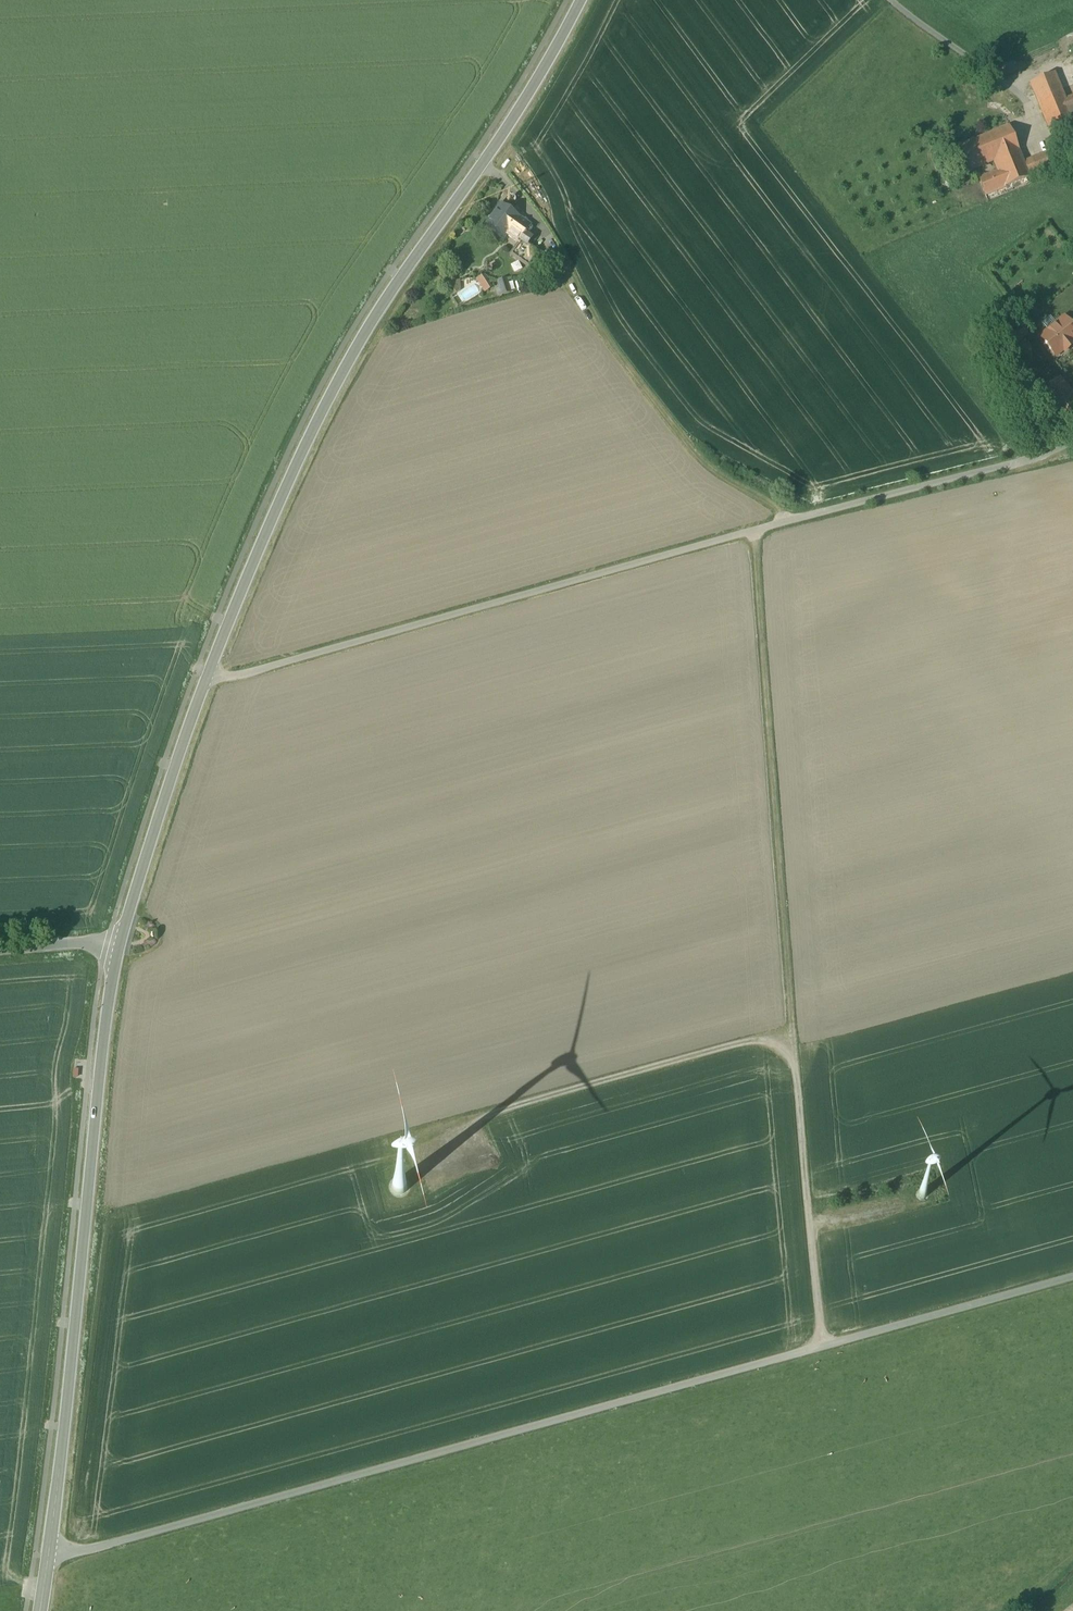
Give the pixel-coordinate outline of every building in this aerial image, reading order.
[(1072,139),(1072,119),(1072,117),(1065,99),(1054,74),(1030,83),(1056,146),(1072,139)] [(1065,99),(1072,117),(1072,96),(1065,99)] [(979,180),(987,201),(1032,182),(1029,177),(1023,163),(1009,127),(985,137),(994,161),(999,171),(979,180)] [(985,137),(951,150),(961,174),(994,161),(985,137)] [(1062,147),(1023,163),(1029,177),(1068,161),(1062,147)] [(501,205),(485,227),(503,240),(512,227),(523,235),(525,233),(530,226),(501,205)] [(531,238),(525,233),(523,235),(510,253),(529,267),(540,252),(527,243),(531,238)] [(469,274),(453,286),(465,303),(482,291),(469,274)] [(484,275),(478,279),(485,290),(491,286),(484,275)] [(500,286),(495,287),(498,296),(510,292),(506,279),(498,281),(500,286)] [(1041,337),(1056,356),(1063,350),(1064,352),(1070,348),(1068,346),(1072,342),(1072,329),(1064,318),(1041,337)] [(76,1059),(75,1067),(82,1068),(81,1078),(86,1078),(87,1060),(76,1059)]
